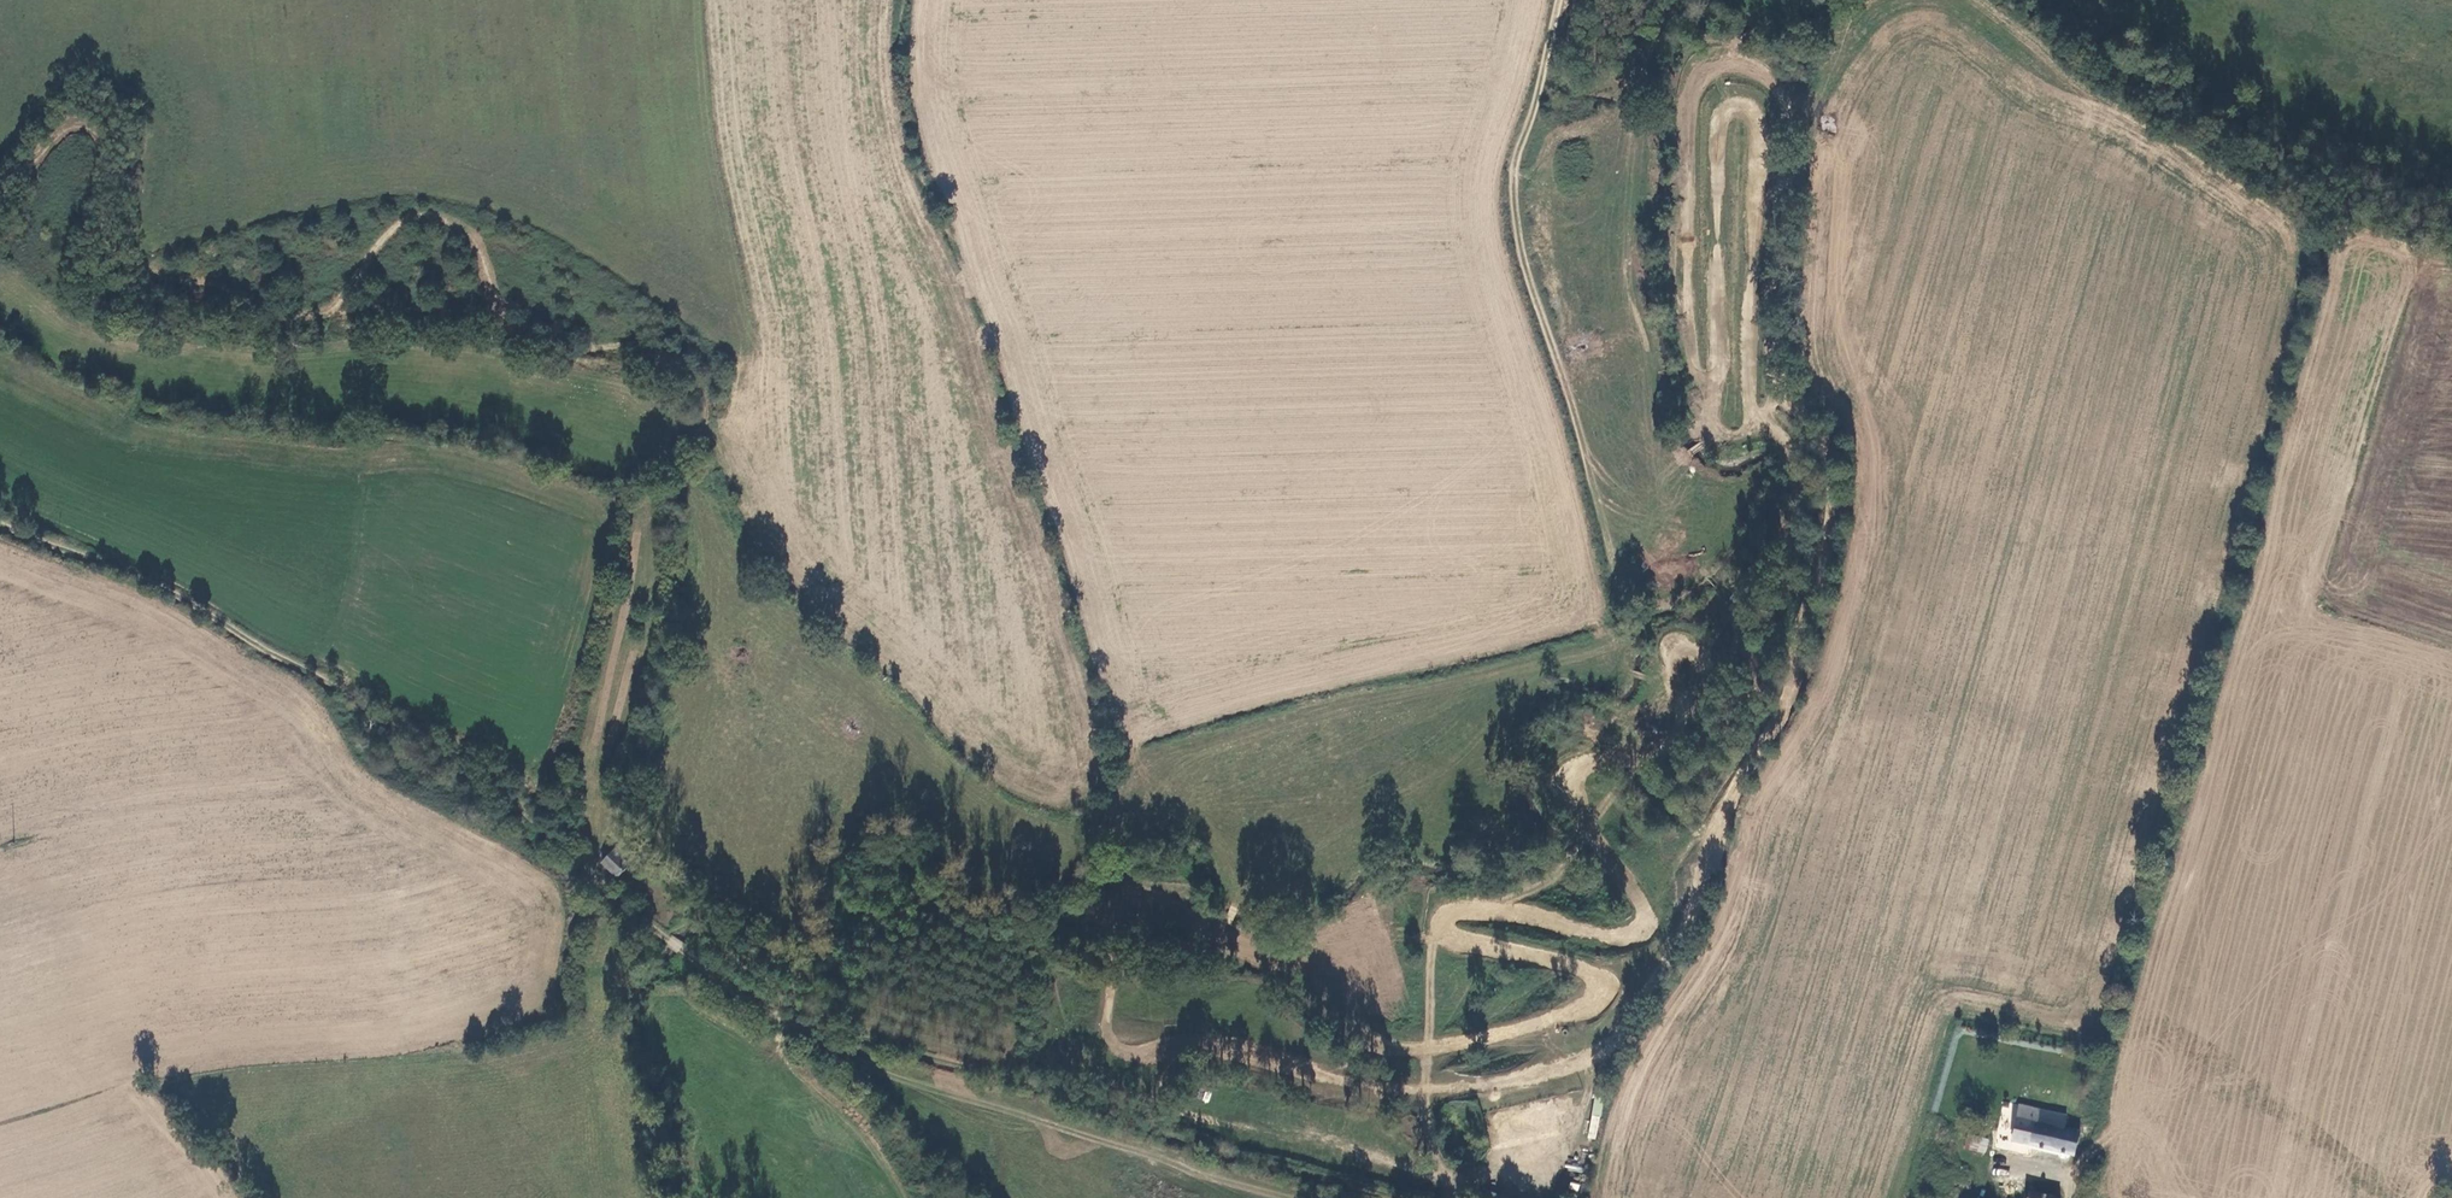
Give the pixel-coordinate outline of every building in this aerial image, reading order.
[(539,834),(538,829),(534,827),(528,828),(524,831),(525,836),(527,840),(530,842),(533,841),(537,838),(539,834)] [(604,862),(619,877),(632,865),(617,850),(604,862)] [(1593,1098),(1592,1114),(1601,1114),(1602,1099),(1593,1098)] [(2015,1134),(2076,1151),(2082,1128),(2066,1125),(2069,1111),(2023,1098),(2015,1134)] [(1984,1149),(1988,1135),(1967,1129),(1963,1142),(1984,1149)] [(2064,1195),(2033,1187),(2031,1197),(2063,1197),(2064,1195)]
